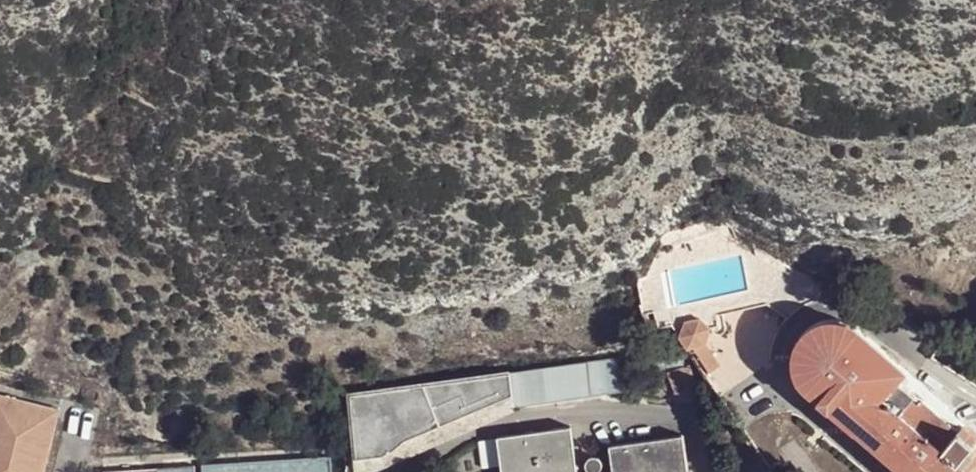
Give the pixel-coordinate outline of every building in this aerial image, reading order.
[(696,294),(685,296),(679,309),(688,324),(698,322),(706,307),(696,294)] [(974,451),(954,433),(960,427),(949,419),(944,425),(912,397),(907,403),(895,393),(903,382),(892,372),(904,356),(849,307),(838,303),(826,301),(815,303),(804,309),(796,318),(791,329),(790,341),(793,353),(800,363),(934,471),(956,471),(974,451)] [(638,363),(610,367),(613,396),(642,392),(638,363)] [(719,370),(736,428),(752,423),(737,366),(719,370)] [(610,398),(606,368),(533,377),(537,407),(610,398)] [(711,389),(711,371),(693,372),(693,389),(711,389)] [(533,377),(437,388),(455,430),(506,415),(509,417),(521,413),(537,410),(537,407),(533,377)] [(64,401),(34,395),(32,403),(24,402),(27,387),(0,381),(0,471),(49,471),(64,401)] [(34,395),(64,401),(65,395),(27,387),(24,402),(32,403),(34,395)] [(437,388),(429,390),(447,433),(455,430),(437,388)] [(419,451),(447,433),(429,390),(371,397),(373,459),(392,459),(397,459),(402,458),(406,458),(409,457),(412,456),(415,454),(419,451)] [(587,431),(512,441),(516,467),(517,471),(594,471),(587,431)] [(516,467),(512,441),(493,443),(497,470),(516,467)] [(615,454),(617,471),(693,471),(689,444),(615,454)] [(161,460),(163,471),(151,471),(340,471),(339,454),(215,458),(215,468),(207,468),(205,458),(161,460)] [(161,460),(111,461),(111,471),(151,471),(163,471),(161,460)]
